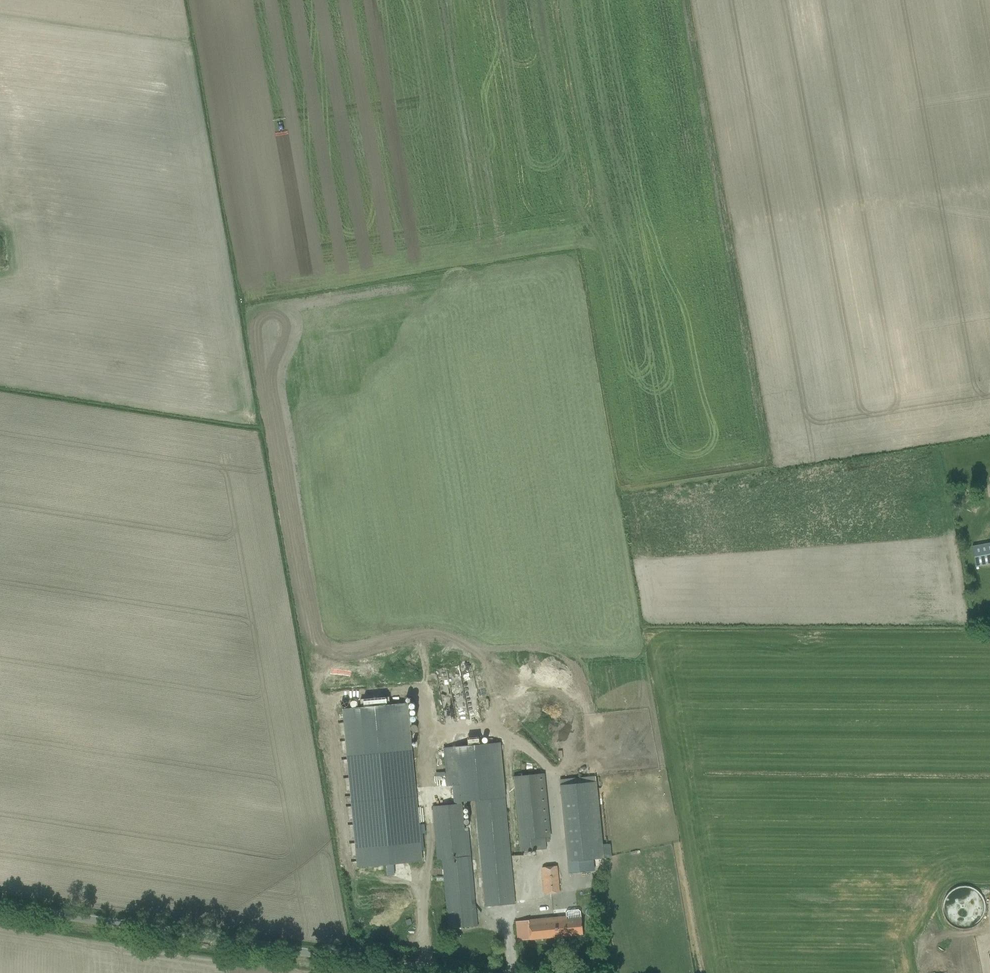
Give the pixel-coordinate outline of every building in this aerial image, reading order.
[(971,544),(975,565),(989,563),(989,541),(971,544)] [(361,707),(343,709),(358,867),(422,861),(407,703),(390,705),(389,697),(361,699),(361,707)] [(513,776),(519,840),(545,837),(550,837),(544,774),(513,776)] [(559,785),(568,874),(594,871),(593,859),(605,858),(596,781),(596,782),(595,776),(559,779),(560,785),(559,785)] [(461,802),(438,804),(443,859),(446,904),(475,902),(478,902),(469,801),(461,802)] [(545,837),(519,840),(520,852),(543,850),(542,842),(546,841),(545,837)] [(542,867),(546,894),(560,892),(557,865),(542,867)] [(954,914),(954,927),(968,927),(968,919),(980,919),(981,889),(955,888),(955,898),(947,898),(947,914),(954,914)] [(477,925),(475,902),(446,904),(449,928),(477,925)] [(517,921),(519,940),(583,934),(581,918),(567,920),(567,916),(517,921)]
